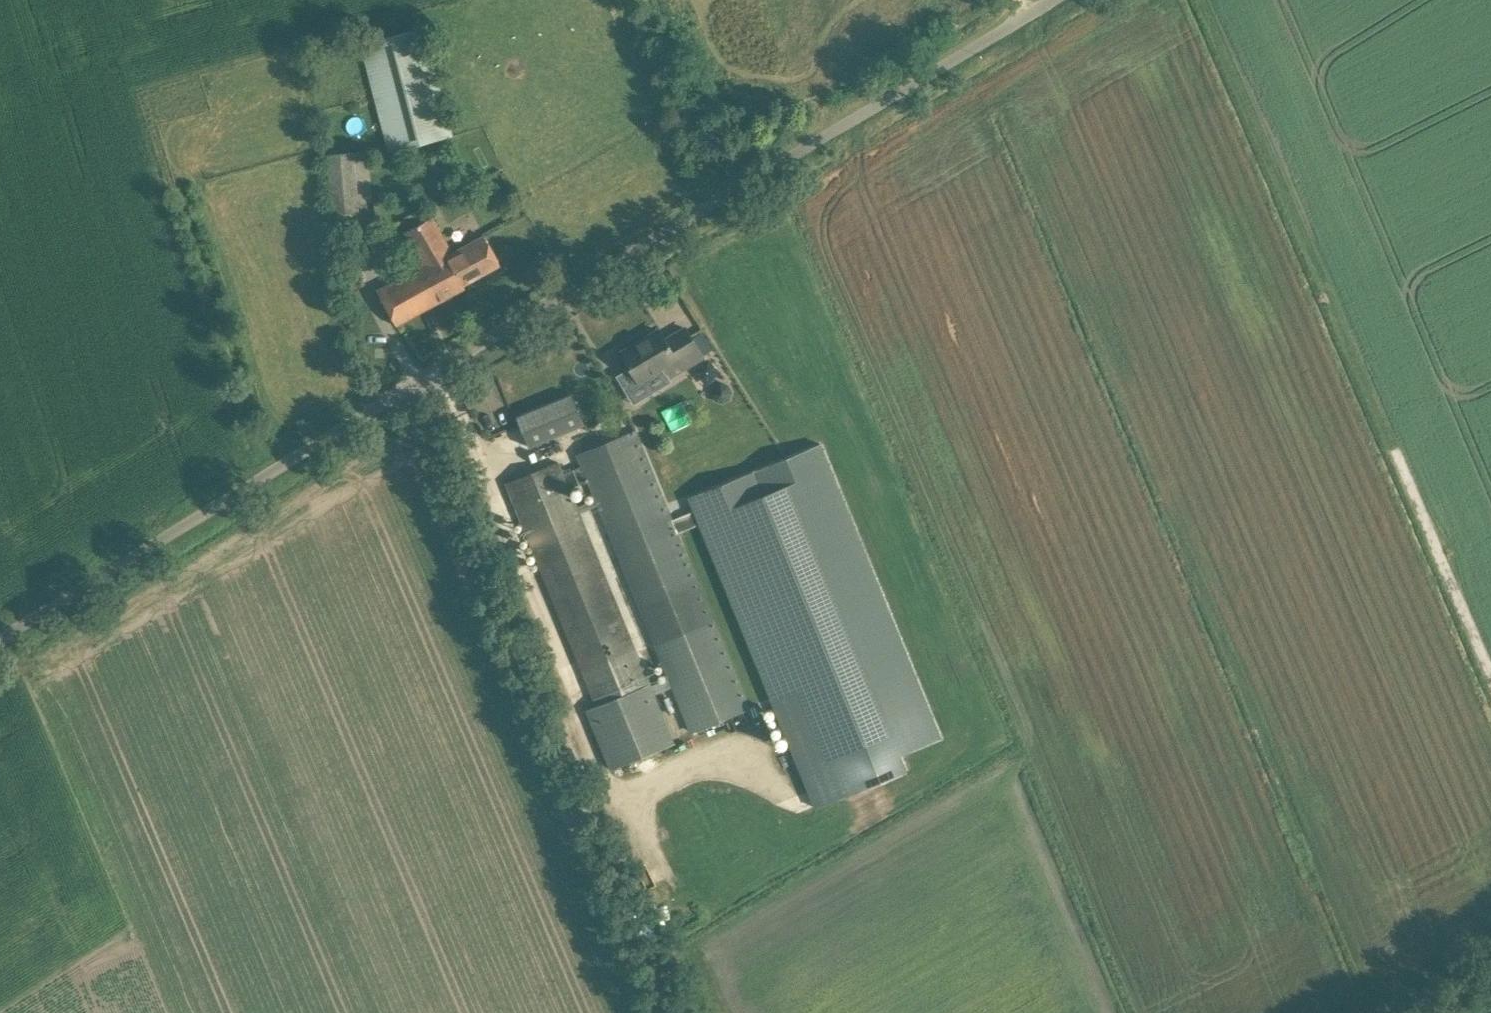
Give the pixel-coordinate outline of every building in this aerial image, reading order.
[(362,44),(390,152),(452,135),(424,27),(362,44)] [(361,213),(355,152),(328,154),(334,215),(361,213)] [(501,264),(491,246),(485,235),(452,253),(433,217),(406,231),(425,264),(378,290),(396,324),(465,287),(463,284),(501,264)] [(704,357),(686,327),(666,340),(659,330),(622,352),(640,381),(663,367),(669,378),(704,357)] [(517,415),(530,446),(585,423),(572,391),(517,415)] [(673,686),(691,731),(750,707),(678,532),(673,520),(636,429),(577,454),(582,466),(588,480),(596,499),(598,505),(669,677),(673,686)] [(678,532),(699,523),(700,525),(816,808),(908,770),(901,754),(942,737),(822,443),(688,498),(694,511),(673,520),(678,532)] [(506,483),(598,706),(586,711),(610,768),(676,741),(654,694),(673,686),(669,677),(650,684),(580,513),(598,505),(596,499),(577,506),(569,487),(588,480),(582,466),(563,473),(558,462),(506,483)]
